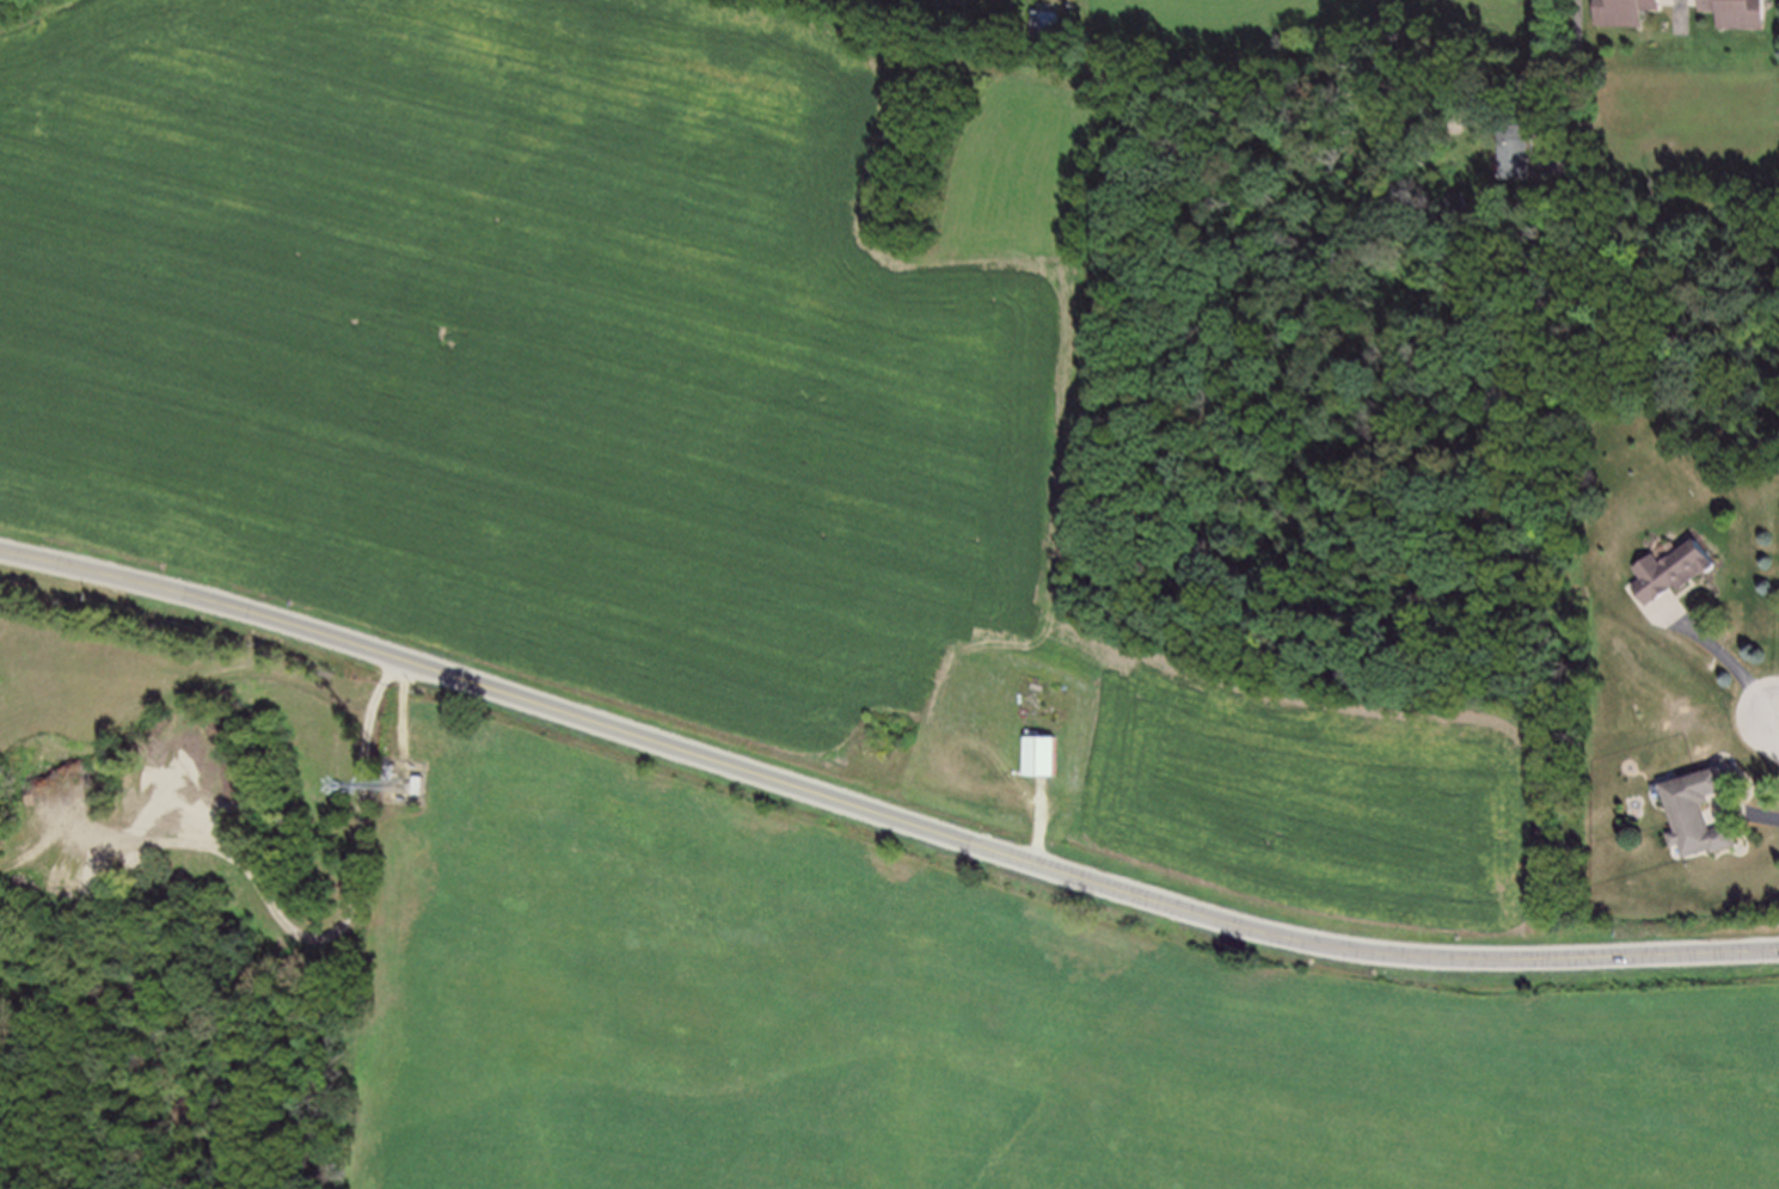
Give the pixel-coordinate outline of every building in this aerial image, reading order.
[(1594,26),(1636,26),(1636,8),(1655,8),(1655,0),(1594,0),(1594,26)] [(1694,10),(1710,10),(1710,29),(1763,29),(1763,0),(1694,0),(1694,10)] [(1029,10),(1027,36),(1054,37),(1055,10),(1029,10)] [(1502,123),(1508,180),(1534,178),(1529,121),(1502,123)] [(1639,605),(1669,583),(1674,590),(1713,563),(1694,537),(1656,564),(1649,554),(1630,569),(1637,578),(1626,586),(1639,605)] [(1033,766),(1055,766),(1057,735),(1033,735),(1033,766)] [(1713,770),(1720,791),(1706,795),(1709,803),(1699,805),(1707,832),(1725,826),(1731,845),(1710,851),(1709,848),(1680,857),(1677,845),(1664,850),(1660,833),(1670,829),(1657,786),(1713,770)] [(416,776),(415,791),(423,792),(423,776),(416,776)]
